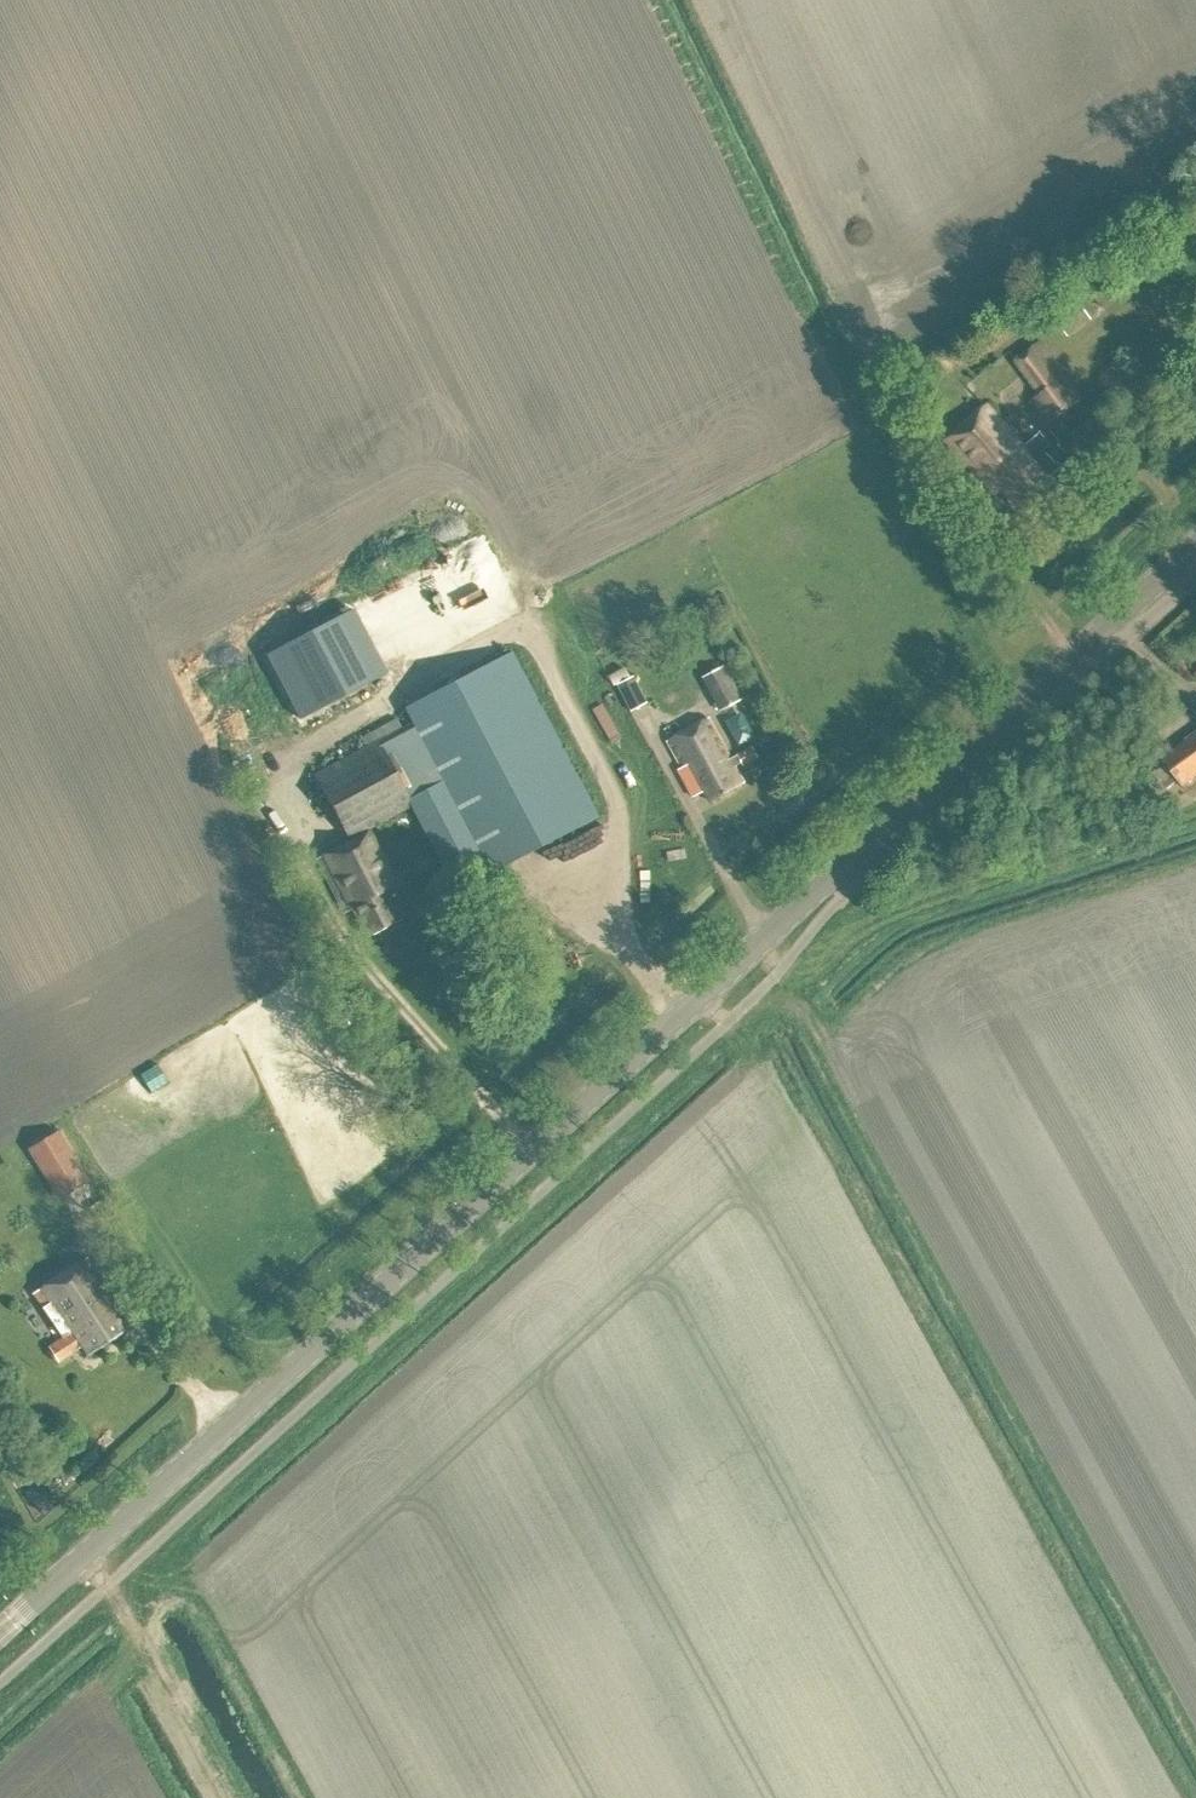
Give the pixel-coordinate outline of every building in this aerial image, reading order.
[(1056,321),(1068,338),(1091,321),(1080,304),(1056,321)] [(1056,421),(1082,402),(1040,344),(1015,362),(1041,397),(1031,404),(1041,418),(1050,412),(1056,421)] [(1027,455),(986,410),(949,443),(997,497),(1002,492),(1018,510),(1049,482),(1026,456),(1027,455)] [(1046,454),(1056,469),(1070,457),(1058,444),(1046,454)] [(413,724),(378,742),(411,806),(453,886),(488,868),(490,872),(597,817),(512,653),(405,708),(413,724)] [(722,664),(699,676),(717,711),(741,698),(722,664)] [(616,685),(629,712),(646,703),(633,677),(616,685)] [(742,784),(709,720),(669,741),(685,771),(681,773),(693,797),(704,791),(709,801),(742,784)] [(1195,779),(1195,734),(1185,742),(1187,744),(1176,752),(1174,750),(1161,759),(1182,789),(1195,779)] [(411,806),(378,742),(313,776),(350,848),(319,865),(344,914),(352,910),(366,936),(407,915),(368,839),(364,841),(360,833),(411,806)] [(743,768),(758,759),(750,745),(735,754),(743,768)] [(28,1150),(58,1200),(88,1182),(58,1131),(28,1150)] [(97,1203),(89,1208),(101,1224),(108,1218),(97,1203)] [(124,1321),(83,1260),(34,1294),(62,1337),(48,1347),(58,1362),(80,1347),(88,1356),(123,1332),(118,1325),(124,1321)]
